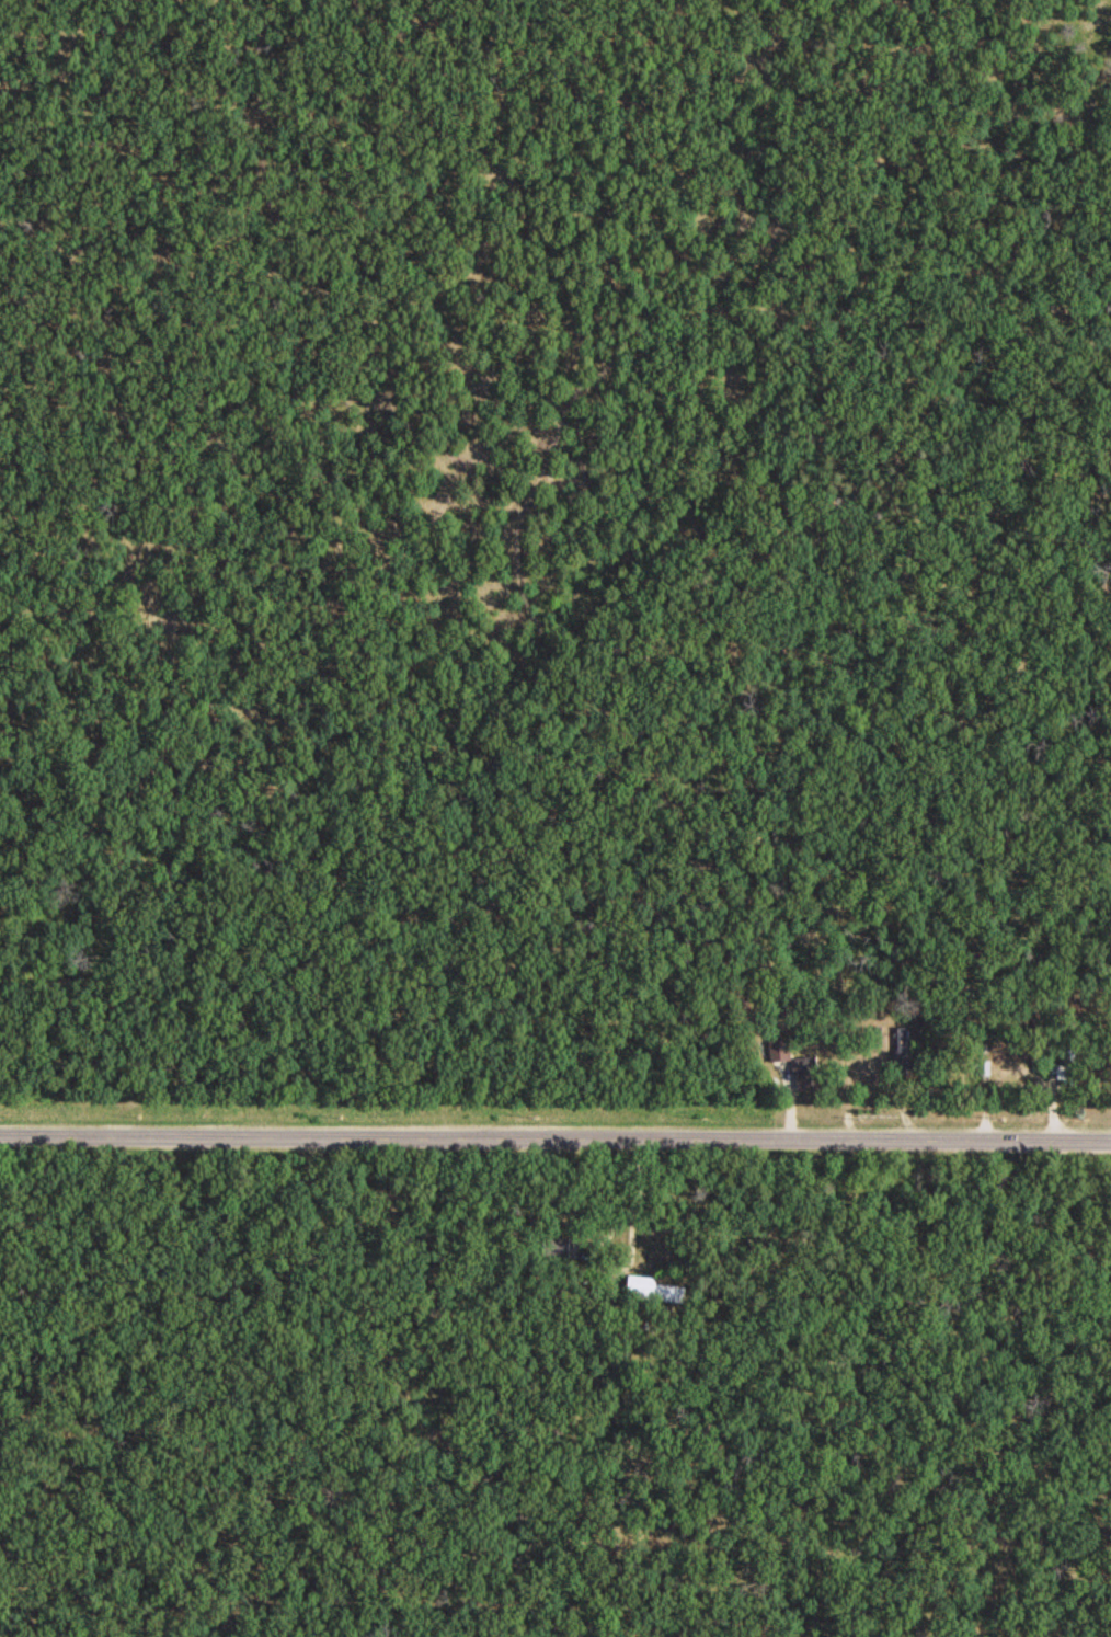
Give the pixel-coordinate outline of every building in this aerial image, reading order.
[(896,1069),(910,1069),(909,1025),(895,1025),(896,1069)] [(788,1058),(788,1040),(774,1040),(774,1058),(788,1058)] [(1078,1046),(1062,1046),(1062,1062),(1055,1062),(1055,1085),(1078,1085),(1078,1046)] [(794,1088),(814,1088),(814,1056),(794,1056),(794,1088)] [(541,1255),(566,1255),(566,1235),(541,1235),(541,1255)] [(684,1301),(686,1279),(625,1275),(624,1297),(684,1301)]
